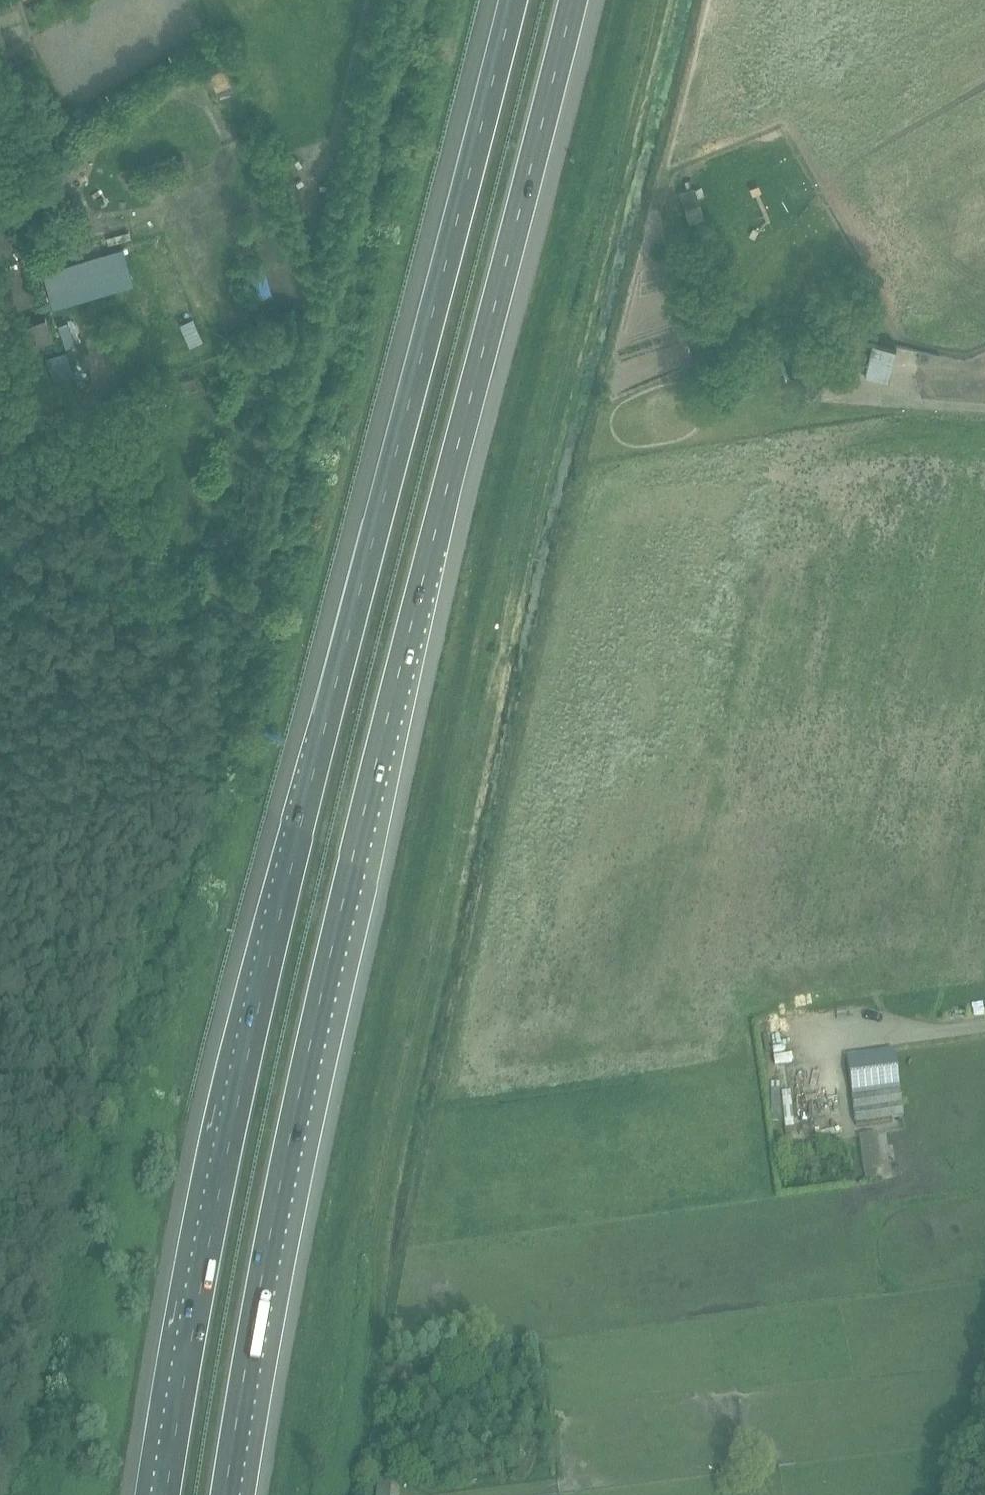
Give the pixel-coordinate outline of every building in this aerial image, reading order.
[(861,389),(886,396),(896,360),(870,354),(861,389)] [(755,1039),(756,1052),(771,1050),(770,1038),(755,1039)] [(893,1050),(846,1057),(851,1097),(899,1090),(893,1050)] [(877,1170),(872,1134),(860,1136),(866,1180),(876,1179),(875,1171),(877,1170)]
